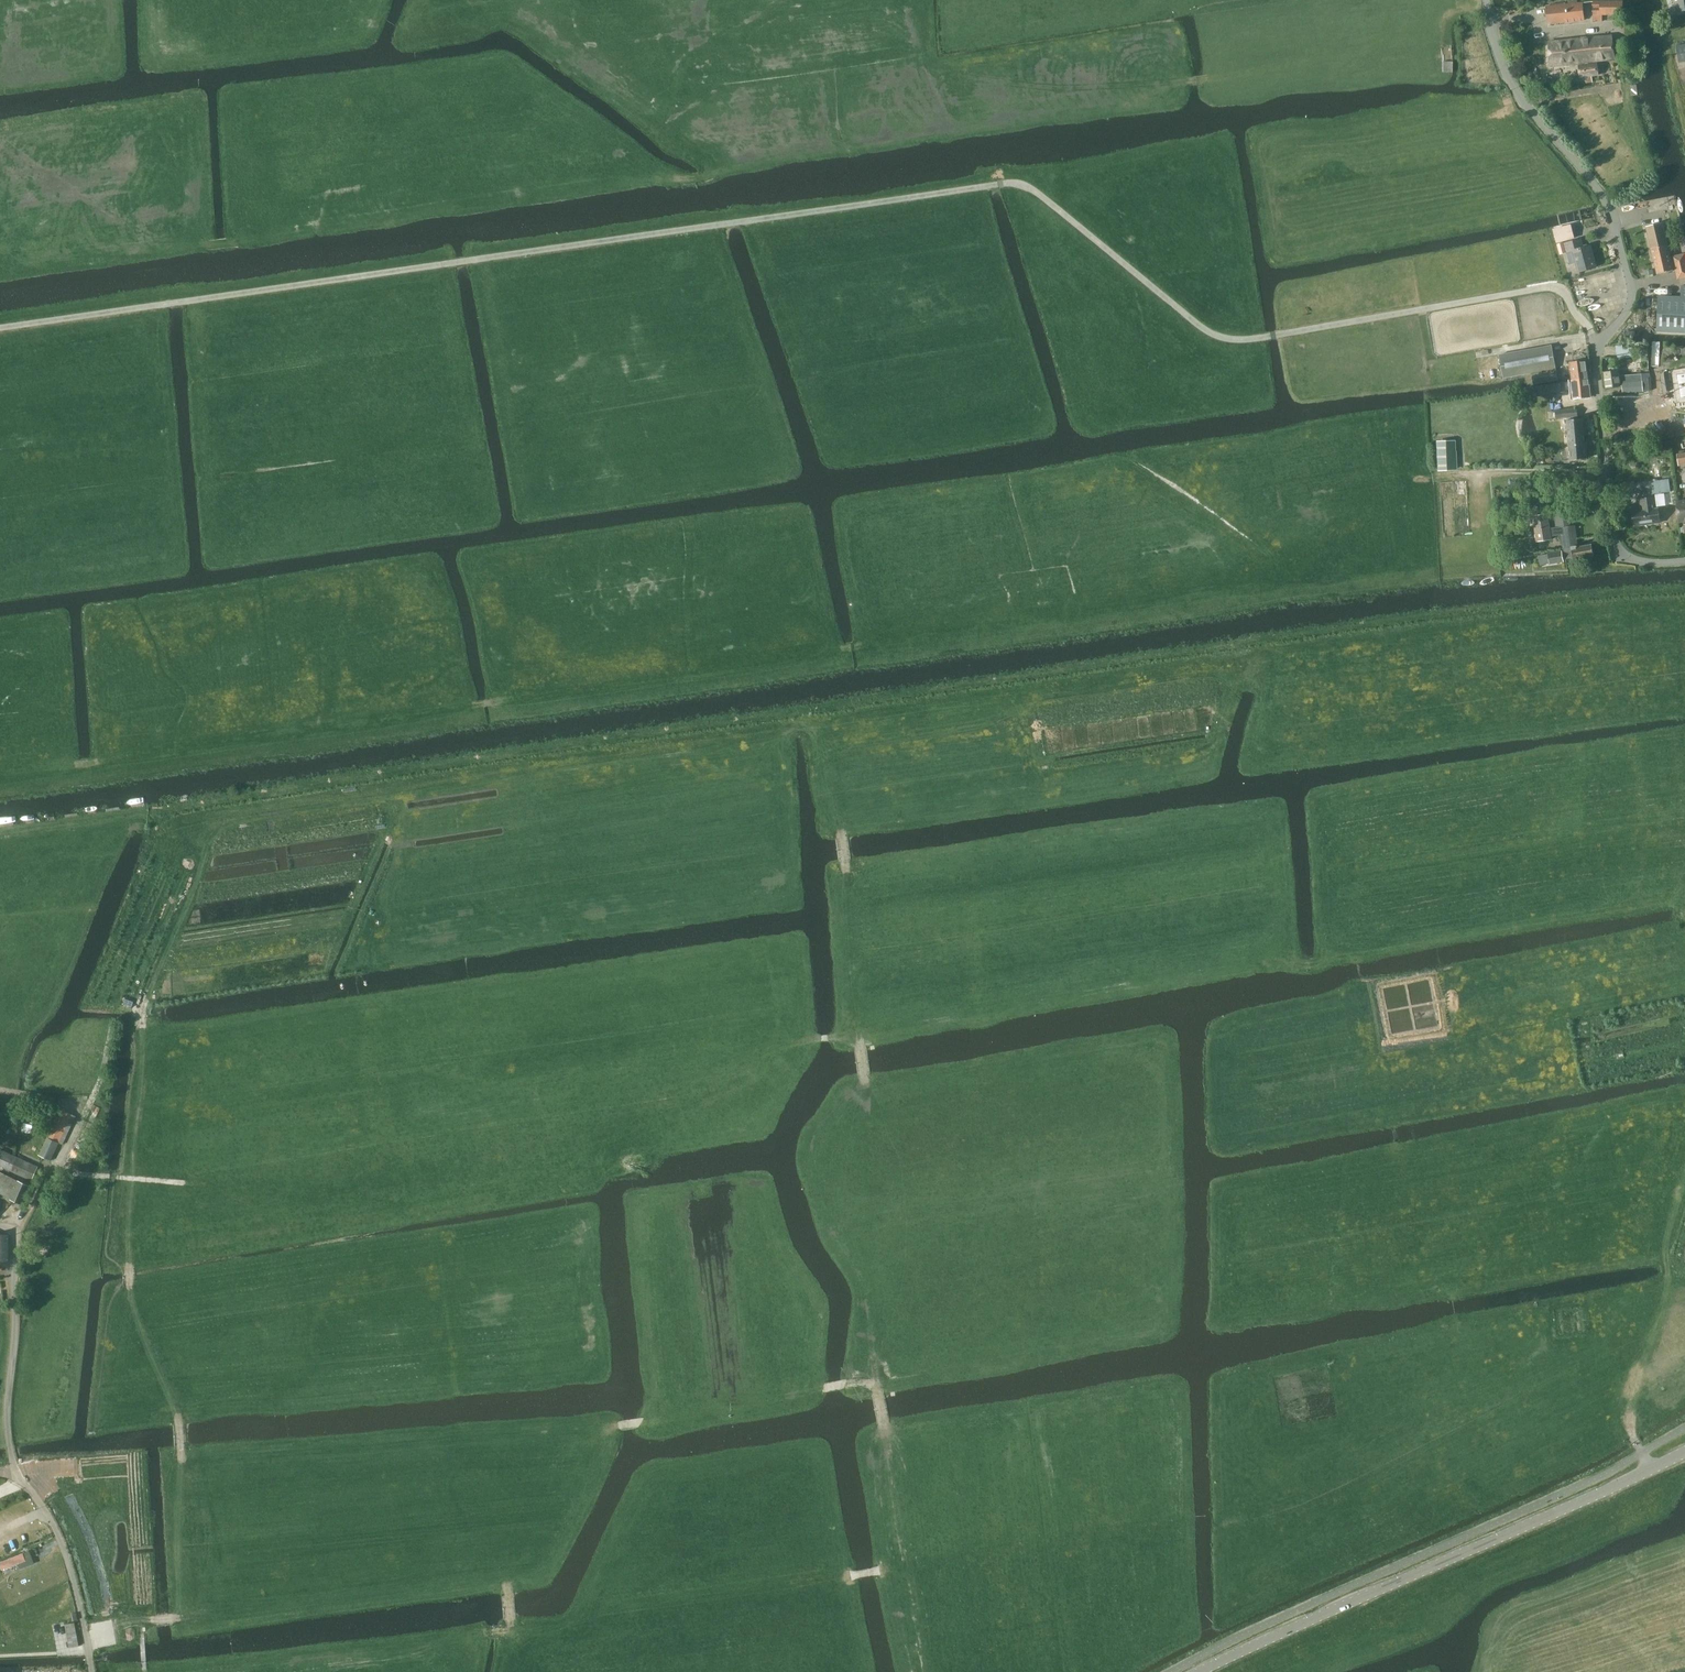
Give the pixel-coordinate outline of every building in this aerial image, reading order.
[(1600,8),(1600,15),(1625,14),(1623,0),(1593,0),(1593,8),(1600,8)] [(1684,10),(1684,0),(1674,0),(1674,3),(1676,2),(1678,12),(1684,10)] [(1583,2),(1546,6),(1548,23),(1585,20),(1583,2)] [(1585,77),(1586,83),(1593,82),(1592,76),(1599,75),(1597,60),(1614,58),(1611,34),(1590,36),(1590,39),(1582,40),(1582,38),(1549,42),(1551,65),(1578,62),(1580,77),(1585,77)] [(1674,43),(1677,57),(1684,55),(1684,48),(1684,47),(1684,40),(1674,43)] [(1453,61),(1443,61),(1443,71),(1453,72),(1453,61)] [(1657,274),(1676,269),(1673,256),(1670,256),(1662,223),(1646,227),(1657,274)] [(1575,239),(1572,224),(1553,229),(1557,243),(1575,239)] [(1579,272),(1596,267),(1590,245),(1584,247),(1581,238),(1572,241),(1560,245),(1562,251),(1565,251),(1565,253),(1573,251),(1579,272)] [(1673,256),(1676,269),(1678,279),(1684,277),(1684,253),(1673,256)] [(1657,331),(1684,333),(1684,285),(1681,285),(1681,296),(1659,295),(1657,331)] [(1504,378),(1532,372),(1534,384),(1558,379),(1552,345),(1500,355),(1504,378)] [(1632,347),(1623,349),(1623,345),(1616,346),(1618,360),(1634,357),(1632,347)] [(1587,360),(1570,362),(1572,380),(1589,378),(1587,360)] [(1648,380),(1643,381),(1642,374),(1620,375),(1619,370),(1604,372),(1606,388),(1623,385),(1623,392),(1649,390),(1648,380)] [(1661,374),(1663,391),(1671,390),(1668,373),(1661,374)] [(1674,375),(1677,398),(1684,396),(1684,373),(1674,375)] [(1591,396),(1589,378),(1572,380),(1574,398),(1591,396)] [(1530,396),(1563,392),(1561,383),(1529,387),(1530,396)] [(1577,416),(1577,409),(1557,411),(1557,418),(1577,416)] [(1571,460),(1587,458),(1584,434),(1589,434),(1588,426),(1584,427),(1583,418),(1567,420),(1570,451),(1572,450),(1572,456),(1571,456),(1571,460)] [(1437,470),(1457,468),(1455,432),(1436,434),(1437,470)] [(1653,494),(1671,491),(1669,478),(1651,481),(1653,494)] [(1641,511),(1632,512),(1633,525),(1661,521),(1659,506),(1664,505),(1662,493),(1653,494),(1653,497),(1640,498),(1641,511)] [(1679,523),(1684,522),(1684,500),(1676,501),(1679,523)] [(1563,527),(1570,526),(1567,510),(1554,512),(1557,528),(1563,527)] [(1563,527),(1557,528),(1550,529),(1548,514),(1533,516),(1537,541),(1552,538),(1551,535),(1562,534),(1566,558),(1575,557),(1575,559),(1593,556),(1592,545),(1578,547),(1575,525),(1570,526),(1563,527)] [(1537,553),(1539,564),(1550,562),(1550,563),(1563,561),(1561,549),(1549,551),(1537,553)] [(274,823),(256,826),(257,833),(275,830),(274,823)] [(76,1116),(60,1109),(38,1155),(51,1161),(59,1143),(63,1145),(76,1116)] [(29,1131),(31,1123),(22,1121),(20,1129),(29,1131)] [(20,1174),(30,1179),(32,1180),(38,1167),(1,1149),(0,1151),(0,1165),(20,1174)] [(30,1186),(27,1185),(17,1180),(0,1172),(0,1194),(1,1194),(21,1204),(30,1186)] [(9,1260),(8,1234),(0,1234),(0,1261),(9,1260)] [(22,1552),(0,1562),(3,1569),(26,1559),(22,1552)] [(74,1624),(64,1626),(68,1649),(78,1647),(74,1624)]
